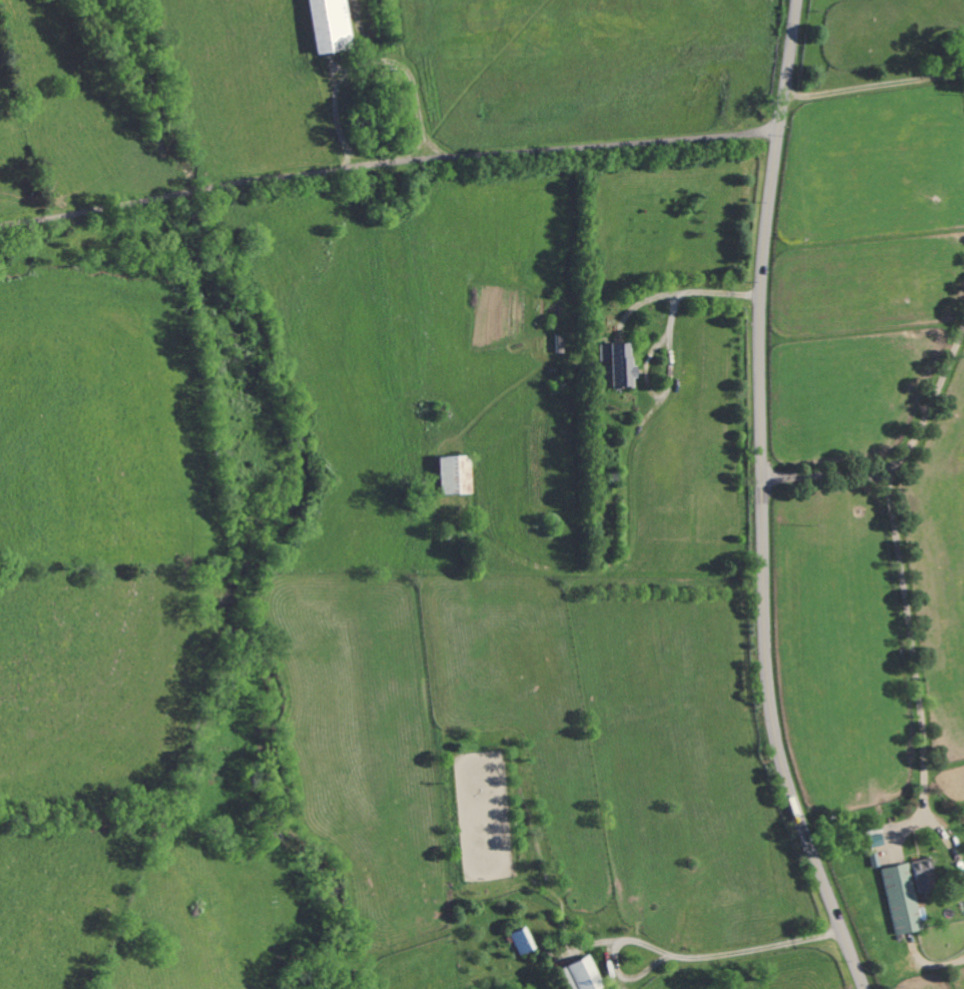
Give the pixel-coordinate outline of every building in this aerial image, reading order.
[(313,53),(351,48),(345,0),(305,0),(313,53)] [(607,361),(608,389),(631,388),(630,367),(628,367),(626,344),(597,345),(597,361),(607,361)] [(467,457),(435,458),(436,495),(469,494),(467,457)] [(933,891),(929,859),(912,862),(916,893),(933,891)] [(894,937),(921,931),(907,864),(880,870),(894,937)] [(566,988),(596,988),(593,981),(598,978),(588,956),(558,970),(566,988)]
